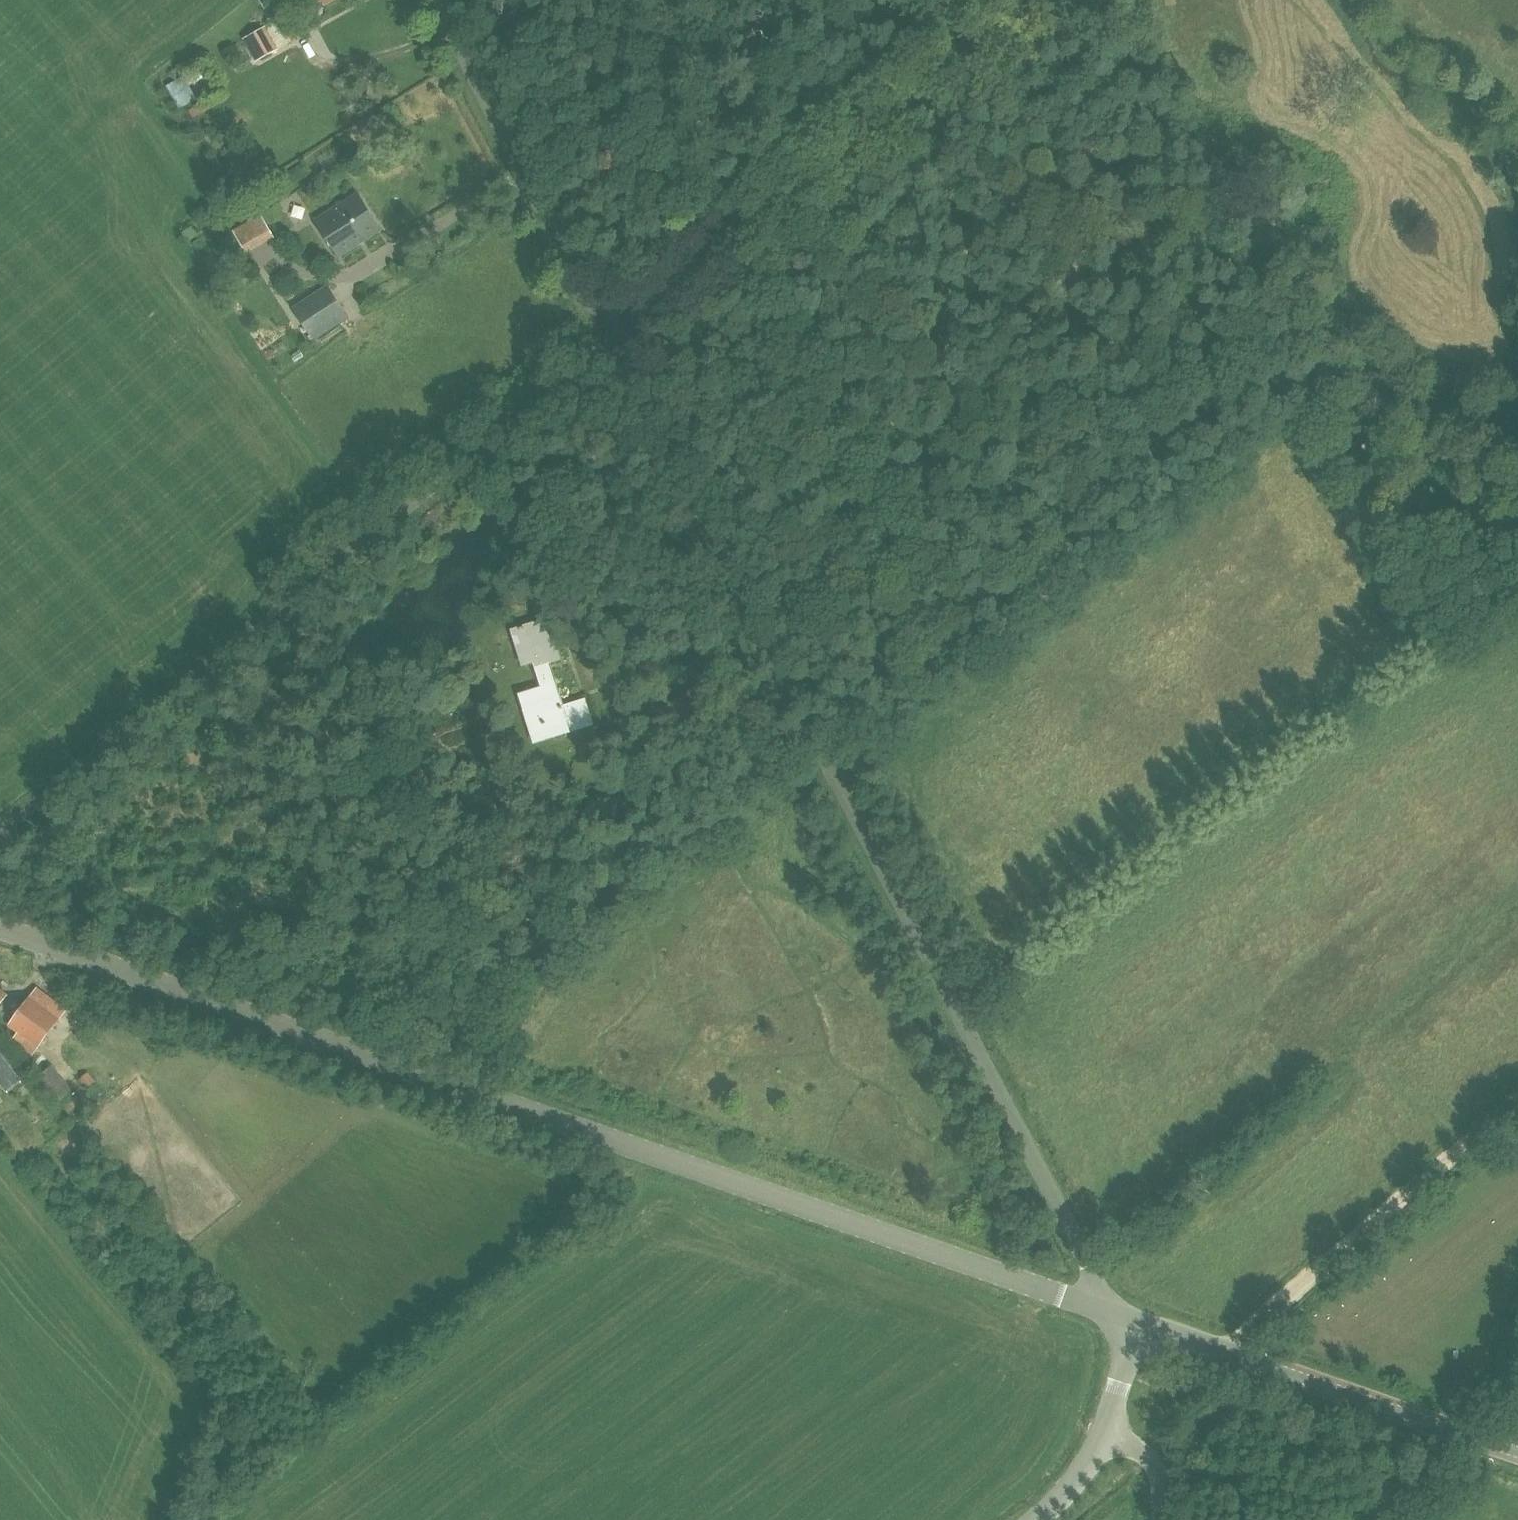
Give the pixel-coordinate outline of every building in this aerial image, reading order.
[(278,13),(301,0),(270,0),(278,13)] [(244,39),(257,62),(279,50),(266,26),(244,39)] [(358,89),(352,93),(357,101),(363,98),(358,89)] [(317,220),(337,250),(342,256),(383,229),(359,192),(317,220)] [(329,287),(295,309),(314,339),(349,317),(329,287)] [(549,618),(514,629),(525,665),(534,662),(542,687),(522,694),(533,727),(547,722),(552,737),(594,723),(586,698),(562,706),(549,663),(562,659),(549,618)] [(10,1026),(38,1048),(67,1009),(39,988),(10,1026)] [(0,1053),(0,1081),(5,1088),(19,1077),(0,1053)] [(36,1079),(56,1106),(74,1091),(53,1065),(36,1079)] [(88,1073),(80,1080),(88,1088),(95,1081),(88,1073)]
